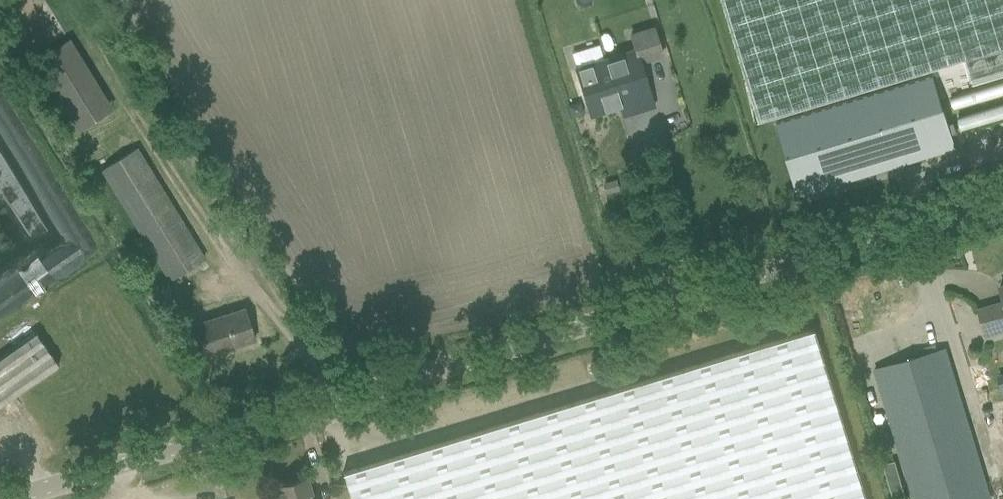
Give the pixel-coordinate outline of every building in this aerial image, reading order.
[(761,118),(966,55),(976,83),(1002,75),(1002,0),(725,0),(761,118)] [(655,106),(641,64),(664,57),(654,26),(629,34),(635,52),(577,71),(590,115),(651,96),(654,106),(655,106)] [(80,127),(114,105),(70,36),(36,58),(80,127)] [(798,197),(830,187),(861,177),(893,167),(924,157),(956,147),(934,76),(776,125),(798,197)] [(580,101),(568,105),(572,117),(584,113),(580,101)] [(206,255),(138,144),(103,166),(171,277),(206,255)] [(607,194),(620,191),(617,179),(604,183),(607,194)] [(979,309),(988,336),(1002,331),(1002,302),(979,309)] [(197,323),(207,356),(255,341),(245,308),(197,323)] [(812,330),(347,469),(356,498),(863,498),(812,330)] [(59,365),(51,354),(37,334),(0,360),(0,407),(59,365)] [(947,349),(875,369),(914,498),(991,498),(947,349)] [(894,498),(905,498),(907,498),(896,460),(884,464),(894,498)] [(276,486),(280,498),(317,498),(316,495),(312,496),(307,477),(276,486)]
